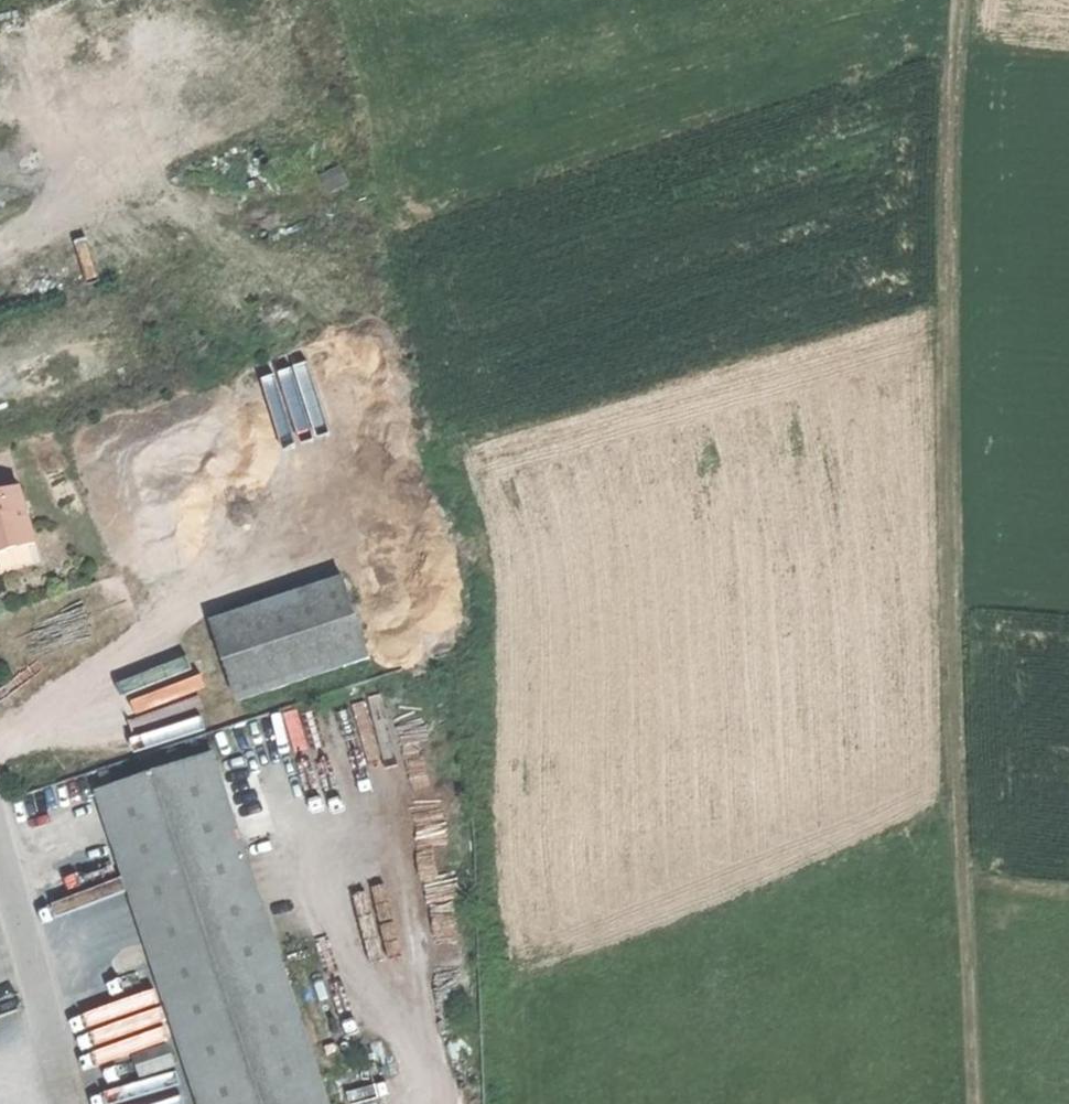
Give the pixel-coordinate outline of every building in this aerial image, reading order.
[(332,189),(351,181),(344,165),(325,174),(332,189)] [(0,492),(0,554),(35,544),(19,486),(0,492)] [(345,580),(213,624),(240,703),(371,660),(345,580)] [(98,793),(202,1103),(329,1103),(213,756),(98,793)]
